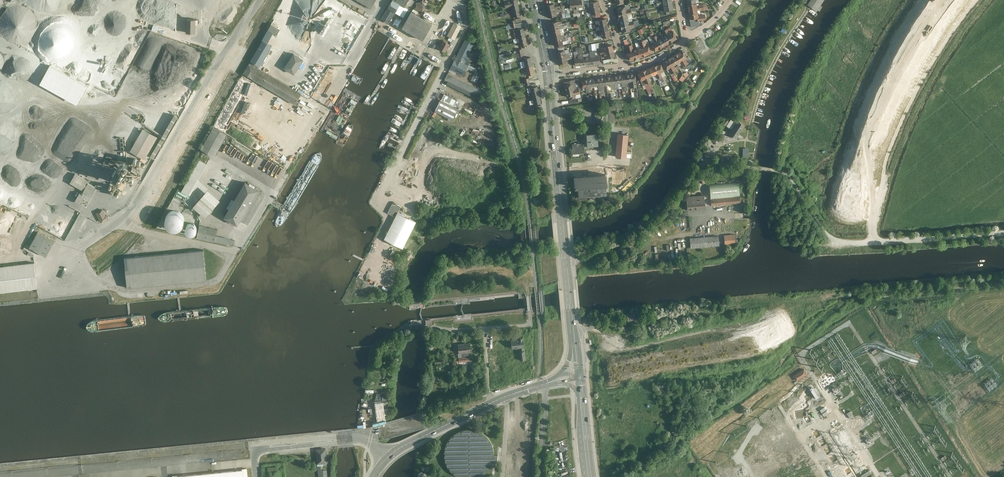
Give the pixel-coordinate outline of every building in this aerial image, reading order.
[(372,9),(377,0),(357,0),(372,9)] [(381,19),(392,25),(398,14),(405,18),(410,10),(403,6),(407,0),(393,0),(381,19)] [(520,7),(518,0),(513,0),(505,2),(507,8),(512,6),(513,9),(520,7)] [(570,8),(574,8),(574,13),(579,13),(579,8),(582,7),(582,0),(570,0),(570,8)] [(674,10),(672,0),(656,0),(657,6),(662,5),(661,5),(664,4),(665,9),(660,10),(661,15),(670,14),(669,11),(674,10)] [(687,0),(691,27),(700,26),(700,21),(706,20),(705,14),(699,15),(698,11),(704,10),(703,4),(700,4),(700,5),(697,6),(696,0),(688,0),(687,0)] [(809,6),(819,12),(826,0),(813,0),(809,6)] [(600,13),(597,1),(589,3),(590,6),(585,8),(586,13),(591,12),(592,15),(600,13)] [(554,3),(545,5),(548,17),(557,15),(556,12),(561,11),(560,5),(555,7),(554,3)] [(424,8),(418,4),(414,10),(421,13),(424,8)] [(618,8),(619,14),(627,13),(626,6),(618,8)] [(79,7),(57,42),(76,52),(82,44),(87,46),(102,20),(79,7)] [(520,7),(513,9),(515,18),(522,16),(520,7)] [(433,24),(412,12),(403,28),(424,40),(433,24)] [(445,15),(428,44),(435,49),(453,19),(445,15)] [(198,18),(187,18),(186,34),(197,34),(198,18)] [(610,36),(606,19),(598,20),(599,24),(592,26),(592,28),(600,27),(600,30),(595,31),(596,36),(602,35),(602,38),(610,36)] [(558,21),(550,23),(555,47),(563,45),(562,41),(567,40),(567,38),(573,36),(572,32),(566,34),(566,35),(561,36),(560,29),(565,28),(564,25),(570,24),(569,22),(559,25),(558,21)] [(454,39),(460,26),(453,22),(446,35),(454,39)] [(274,33),(277,36),(281,29),(272,24),(244,74),(296,105),(303,93),(260,68),(273,46),(268,44),(274,33)] [(519,31),(520,39),(527,37),(525,29),(519,31)] [(656,51),(678,39),(674,31),(670,34),(667,29),(663,31),(666,36),(659,40),(656,35),(652,38),(655,42),(652,44),(656,51)] [(520,39),(522,47),(529,45),(527,37),(520,39)] [(642,49),(638,50),(641,57),(652,54),(650,46),(648,47),(645,40),(639,42),(642,49)] [(444,41),(439,48),(447,52),(451,45),(444,41)] [(466,41),(451,71),(464,78),(470,67),(466,65),(474,45),(466,41)] [(702,41),(700,41),(698,41),(696,42),(694,44),(694,46),(694,49),(696,51),(698,52),(700,52),(702,51),(704,50),(705,48),(705,45),(704,43),(702,41)] [(641,57),(638,50),(635,51),(632,44),(626,47),(628,53),(627,53),(629,61),(641,57)] [(600,51),(601,56),(606,55),(607,59),(615,57),(612,45),(604,47),(605,50),(600,51)] [(523,56),(522,49),(518,50),(519,54),(514,55),(514,58),(523,56)] [(564,50),(556,52),(559,64),(567,63),(573,61),(571,52),(565,54),(564,50)] [(574,58),(575,66),(599,64),(598,55),(595,56),(595,50),(590,51),(590,56),(583,57),(583,51),(577,52),(578,57),(574,58)] [(666,60),(663,62),(667,69),(668,69),(671,74),(677,70),(674,66),(681,62),(683,67),(689,63),(686,59),(687,58),(683,51),(680,53),(676,55),(671,58),(666,60)] [(506,69),(511,68),(509,58),(506,58),(505,53),(500,55),(502,63),(504,63),(506,69)] [(295,56),(288,68),(297,74),(305,62),(295,56)] [(525,60),(527,68),(534,66),(532,58),(525,60)] [(643,71),(638,73),(641,81),(645,79),(647,84),(651,82),(649,78),(656,75),(658,79),(662,77),(661,73),(664,71),(661,63),(643,71)] [(91,85),(53,65),(44,81),(82,101),(91,85)] [(527,68),(529,76),(536,74),(534,66),(527,68)] [(683,82),(689,74),(685,71),(680,79),(683,82)] [(586,79),(582,80),(582,89),(586,88),(587,93),(592,92),(591,88),(598,87),(599,91),(604,91),(603,86),(610,85),(610,90),(616,90),(615,85),(622,84),(622,89),(628,88),(627,83),(630,83),(631,89),(637,88),(636,73),(632,73),(623,75),(617,75),(612,76),(607,76),(602,77),(596,78),(591,78),(586,79)] [(445,81),(482,99),(485,91),(449,74),(445,81)] [(575,80),(564,82),(567,98),(570,97),(571,100),(576,99),(575,96),(580,94),(579,89),(577,89),(575,80)] [(532,89),(534,97),(540,96),(539,88),(532,89)] [(534,97),(536,106),(542,105),(540,96),(534,97)] [(441,100),(434,112),(449,119),(448,120),(453,123),(460,109),(441,100)] [(129,162),(109,194),(119,200),(131,180),(139,185),(179,117),(174,114),(160,138),(143,129),(131,151),(142,157),(137,166),(129,162)] [(725,125),(732,129),(729,133),(737,139),(746,125),(738,120),(730,116),(725,125)] [(226,135),(213,128),(201,151),(214,158),(226,135)] [(587,134),(587,146),(599,145),(599,139),(598,133),(587,134)] [(627,152),(628,135),(617,134),(615,157),(626,158),(627,152)] [(583,143),(572,144),(573,154),(584,153),(583,143)] [(207,165),(199,161),(182,192),(178,190),(173,199),(184,205),(192,211),(194,209),(206,219),(221,202),(209,191),(193,209),(185,203),(207,165)] [(606,174),(573,176),(574,188),(577,188),(577,196),(606,194),(605,185),(607,185),(606,174)] [(96,188),(75,176),(69,184),(82,191),(75,202),(80,205),(86,194),(91,197),(96,188)] [(739,182),(709,184),(710,199),(711,199),(740,198),(739,182)] [(246,183),(224,218),(239,227),(262,192),(246,183)] [(705,196),(687,197),(688,211),(706,210),(705,196)] [(711,199),(712,206),(741,204),(740,198),(711,199)] [(395,216),(383,238),(403,247),(417,221),(398,212),(401,205),(396,203),(395,205),(392,203),(387,212),(395,216)] [(103,209),(96,213),(102,223),(109,219),(103,209)] [(164,219),(164,225),(167,228),(171,230),(176,230),(180,229),(182,225),(183,218),(181,214),(177,211),(171,211),(166,214),(164,219)] [(192,223),(186,225),(186,229),(187,233),(190,235),(193,235),(196,234),(197,230),(196,227),(195,225),(192,223)] [(218,230),(200,226),(197,239),(235,247),(237,240),(217,236),(218,230)] [(55,242),(37,233),(28,248),(46,257),(55,242)] [(737,235),(724,236),(725,245),(737,244),(737,235)] [(691,239),(691,249),(720,247),(720,237),(691,239)] [(204,251),(125,259),(126,290),(207,281),(204,251)] [(0,268),(0,294),(38,289),(34,264),(0,268)] [(516,339),(510,340),(511,348),(520,347),(522,347),(524,346),(523,337),(516,338),(516,339)] [(804,369),(793,377),(797,383),(808,375),(804,369)] [(812,378),(802,383),(813,406),(823,401),(812,378)] [(377,422),(372,423),(373,425),(386,422),(386,419),(385,414),(389,414),(388,408),(384,408),(384,404),(388,404),(388,398),(387,398),(386,398),(386,392),(377,393),(375,400),(376,409),(373,410),(374,416),(377,416),(377,422)] [(458,476),(460,476),(479,476),(484,474),(489,470),(492,465),(495,466),(498,456),(494,455),(494,450),(493,444),(490,439),(486,435),(482,432),(476,430),(469,429),(462,430),(457,432),(453,435),(449,439),(446,445),(444,450),(444,457),(446,463),(449,469),(454,474),(458,476)] [(849,437),(847,433),(845,434),(846,437),(840,440),(840,441),(849,437)] [(326,451),(316,452),(317,463),(327,463),(326,451)] [(858,460),(851,465),(855,472),(862,467),(858,460)] [(173,476),(248,476),(247,469),(242,469),(242,470),(212,473),(177,476),(177,475),(173,476)]
